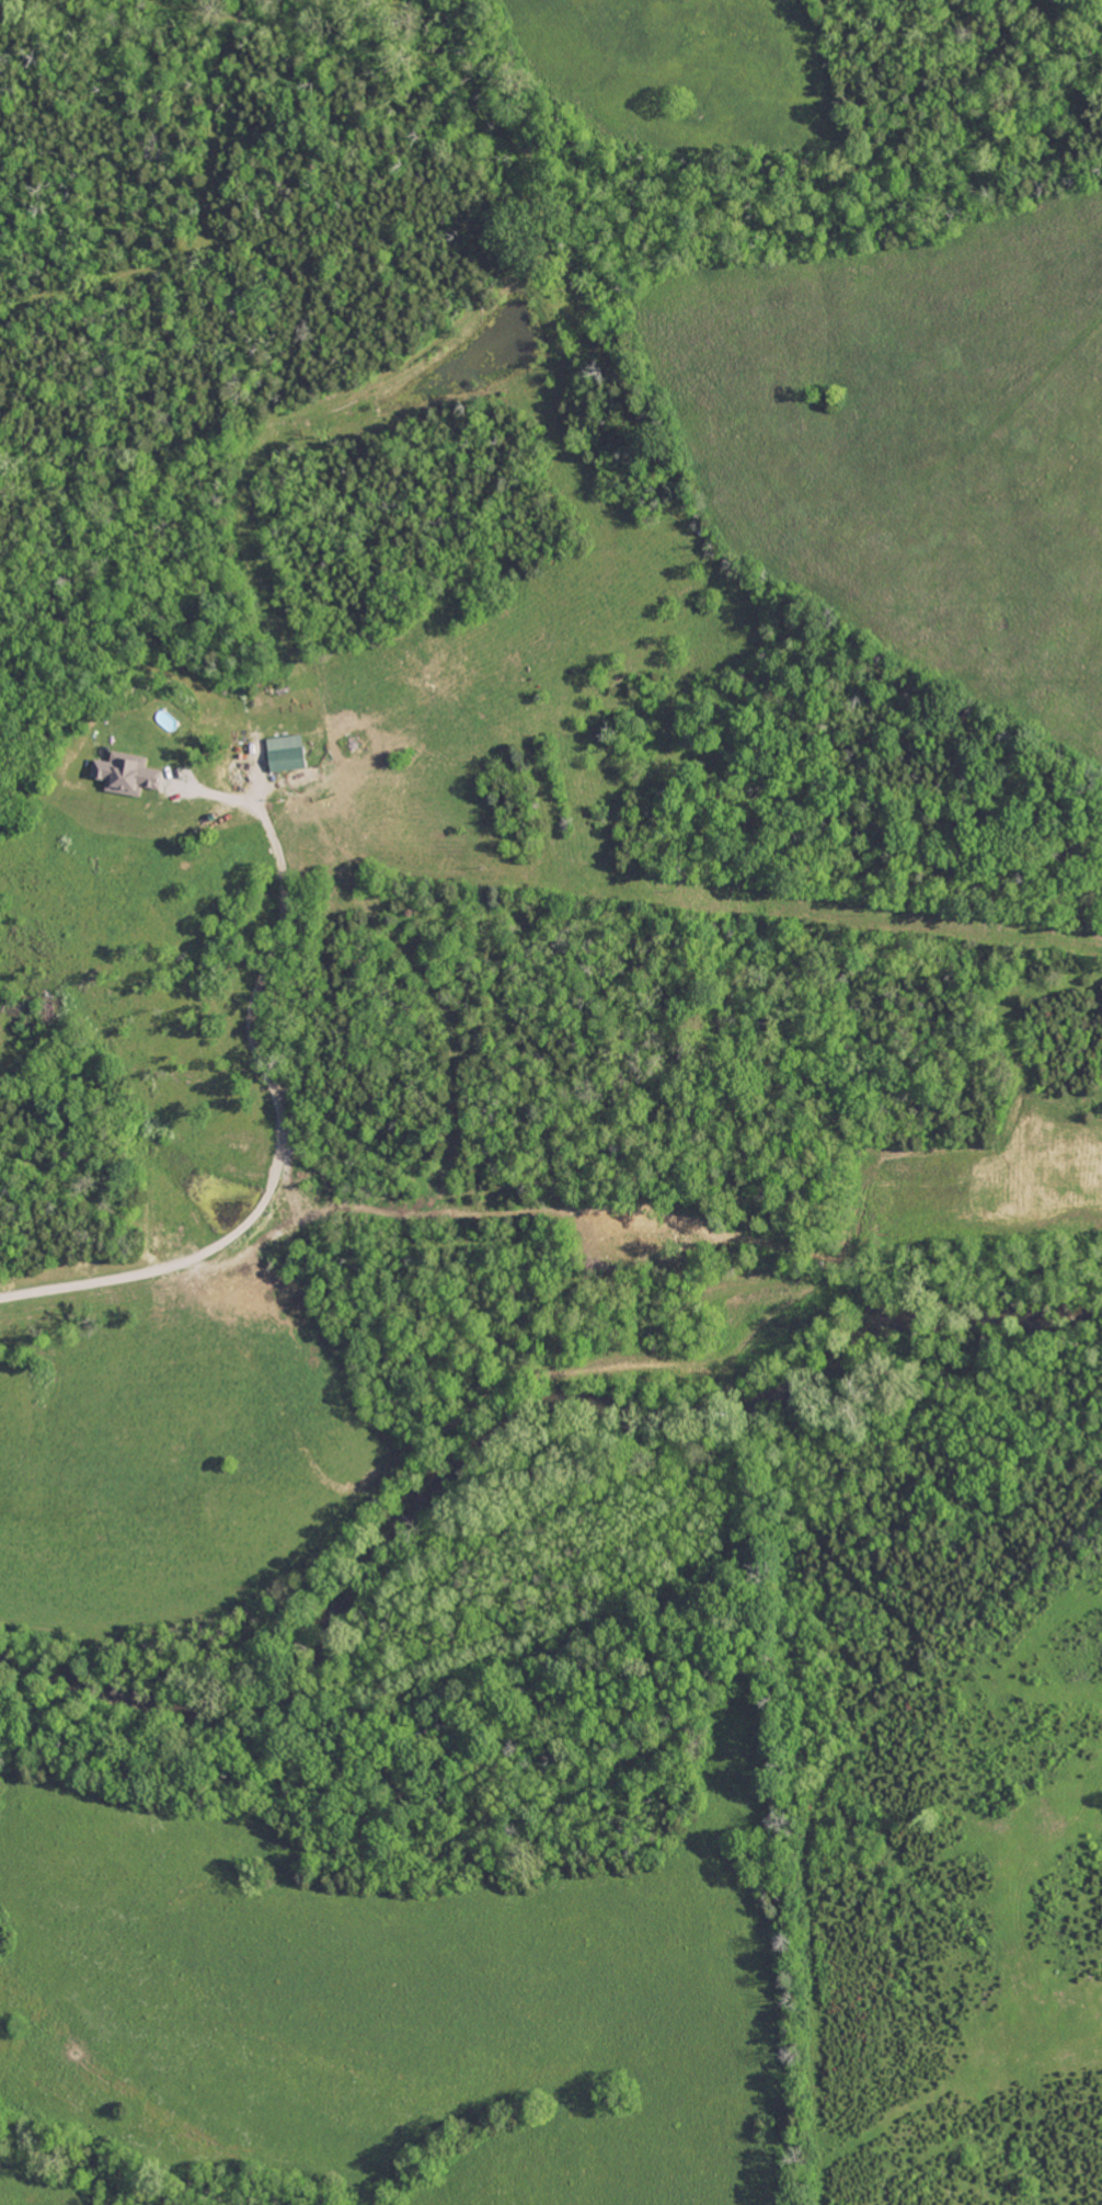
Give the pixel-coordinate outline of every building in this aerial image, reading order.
[(271,772),(307,766),(301,733),(266,739),(271,772)] [(162,770),(146,767),(147,756),(111,751),(109,761),(93,759),(90,777),(109,780),(107,790),(141,795),(142,786),(160,789),(162,770)]
